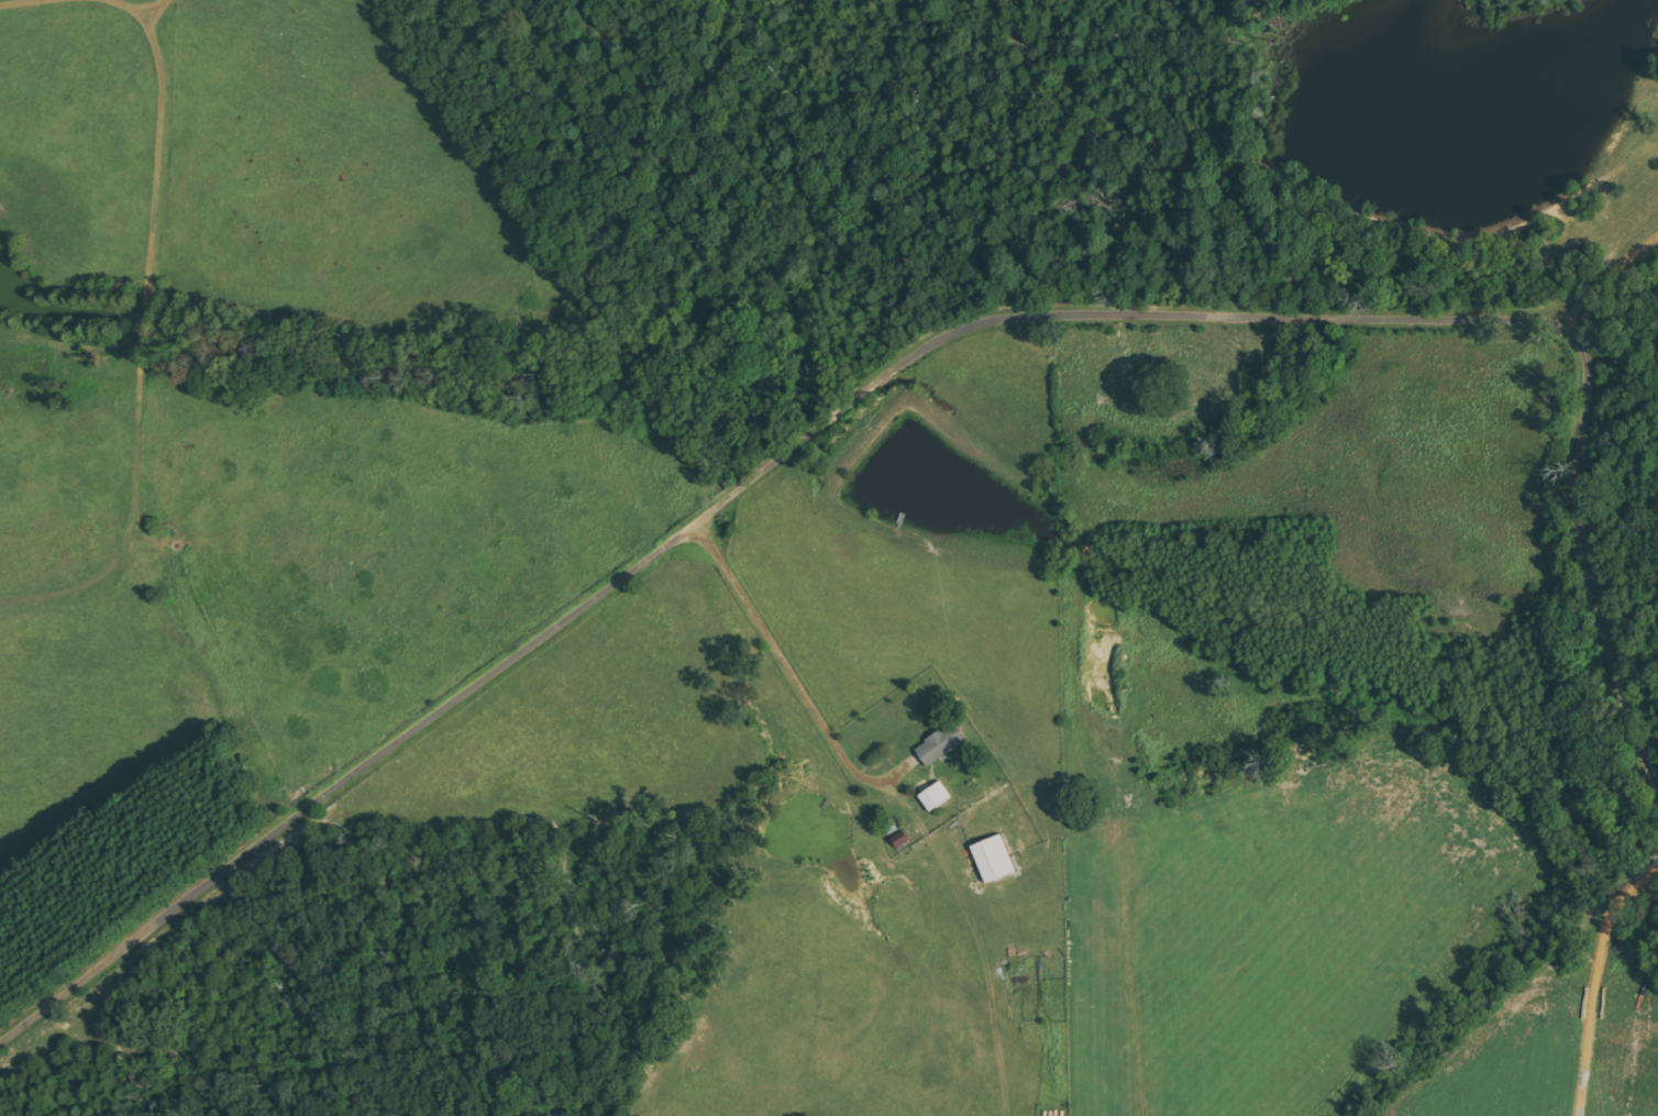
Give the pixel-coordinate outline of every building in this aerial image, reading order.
[(915,746),(927,765),(969,740),(958,721),(915,746)] [(953,797),(942,780),(919,795),(931,811),(953,797)] [(973,843),(984,882),(1016,873),(1004,834),(973,843)]
